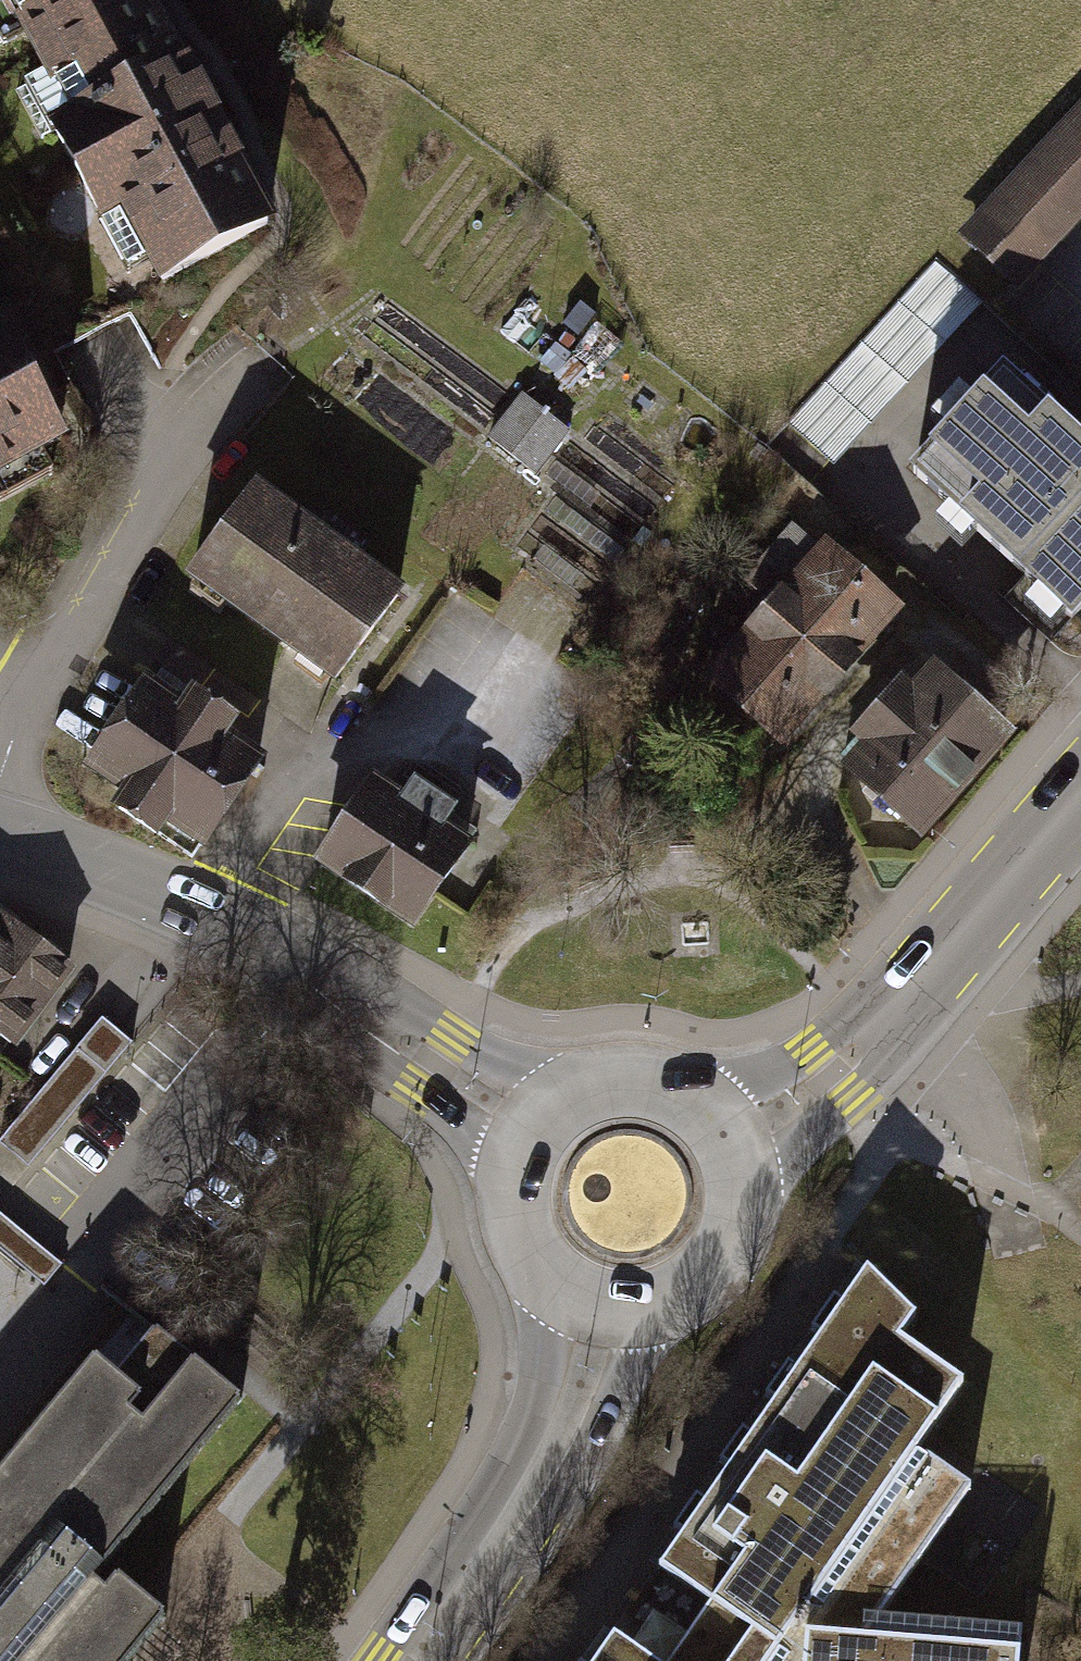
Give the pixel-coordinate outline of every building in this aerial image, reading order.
[(27,31),(38,51),(134,0),(0,0),(0,45),(27,31)] [(148,0),(134,0),(38,51),(49,72),(17,89),(43,138),(51,134),(126,275),(152,261),(162,280),(268,223),(172,46),(148,0)] [(1080,222),(1080,99),(957,234),(1018,290),(1039,267),(1080,222)] [(983,303),(936,260),(786,423),(834,466),(983,303)] [(0,335),(0,503),(52,475),(38,450),(59,439),(1,334),(0,335)] [(1006,387),(916,487),(1076,632),(1080,626),(1080,455),(1006,387)] [(496,440),(543,467),(569,423),(523,395),(496,440)] [(397,596),(255,492),(193,575),(335,679),(397,596)] [(770,600),(709,669),(783,735),(892,611),(793,525),(745,579),(770,600)] [(855,768),(852,771),(919,831),(1003,735),(936,676),(914,702),(901,691),(843,758),(855,768)] [(147,687),(92,770),(127,794),(117,808),(192,858),(258,761),(222,737),(231,724),(193,698),(184,711),(147,687)] [(376,791),(323,869),(414,931),(467,853),(444,837),(467,803),(426,775),(403,809),(376,791)] [(10,1041),(66,966),(0,917),(0,1034),(10,1041)] [(102,1017),(0,1141),(0,1144),(28,1167),(131,1042),(102,1017)] [(62,1264),(0,1214),(0,1250),(44,1286),(62,1264)] [(1021,1628),(880,1617),(970,1487),(916,1450),(963,1383),(900,1340),(916,1317),(867,1269),(659,1569),(709,1603),(669,1660),(1019,1660),(1021,1628)] [(165,1614),(116,1574),(105,1588),(93,1579),(241,1400),(154,1329),(116,1375),(94,1357),(0,1471),(0,1660),(126,1660),(165,1614)] [(613,1634),(594,1660),(651,1660),(613,1634)]
